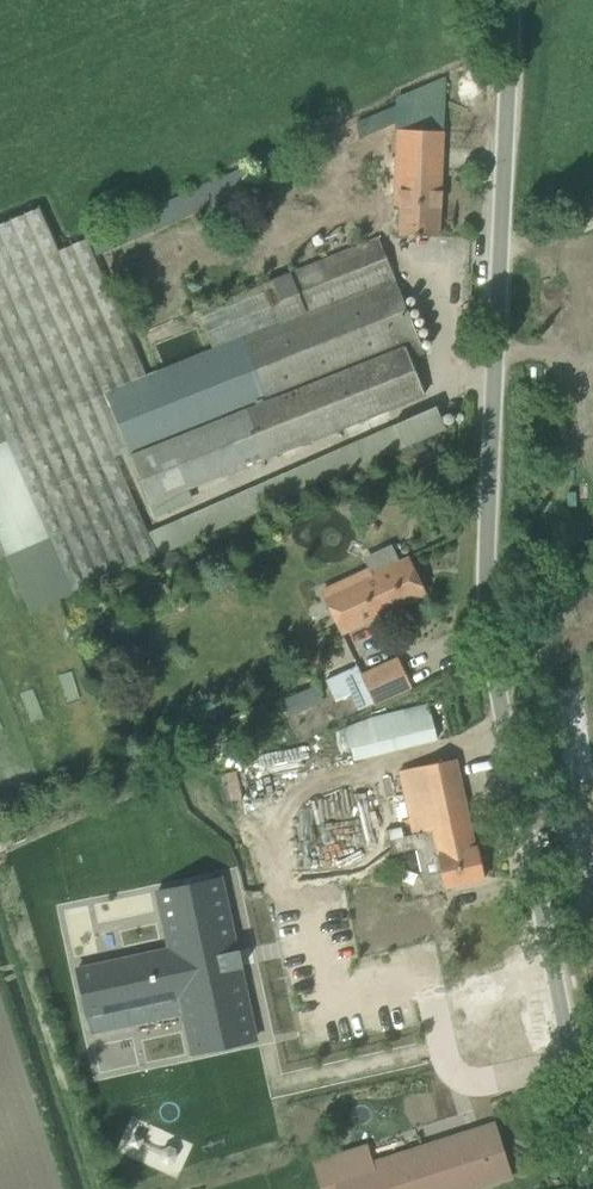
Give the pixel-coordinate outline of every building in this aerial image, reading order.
[(397,129),(394,205),(400,205),(400,211),(399,234),(439,236),(443,131),(397,129)] [(73,592),(446,429),(436,407),(148,533),(115,457),(129,451),(150,505),(172,497),(174,503),(193,496),(189,488),(424,394),(410,358),(425,352),(379,237),(197,310),(212,348),(146,375),(95,259),(113,251),(112,249),(253,185),(244,165),(58,251),(39,208),(0,225),(0,425),(73,592)] [(355,437),(433,406),(428,395),(350,426),(355,437)] [(161,514),(164,521),(196,509),(193,502),(161,514)] [(323,590),(342,632),(425,594),(408,558),(372,575),(369,569),(323,590)] [(351,695),(358,710),(374,702),(375,703),(409,687),(396,659),(362,675),(357,665),(325,680),(335,702),(351,695)] [(367,753),(433,742),(428,712),(362,723),(367,753)] [(413,834),(389,839),(393,852),(417,847),(426,891),(485,878),(484,873),(485,870),(483,863),(481,861),(478,846),(476,847),(457,758),(400,770),(413,834)] [(170,949),(77,969),(91,1034),(131,1025),(127,1007),(180,995),(184,1014),(193,1053),(256,1040),(240,968),(243,967),(243,965),(239,966),(236,952),(240,951),(239,949),(236,949),(221,877),(158,891),(170,949)] [(501,1007),(264,1069),(279,1128),(317,1118),(315,1109),(514,1057),(501,1007)] [(335,1174),(339,1188),(473,1188),(512,1177),(495,1123),(335,1174)]
